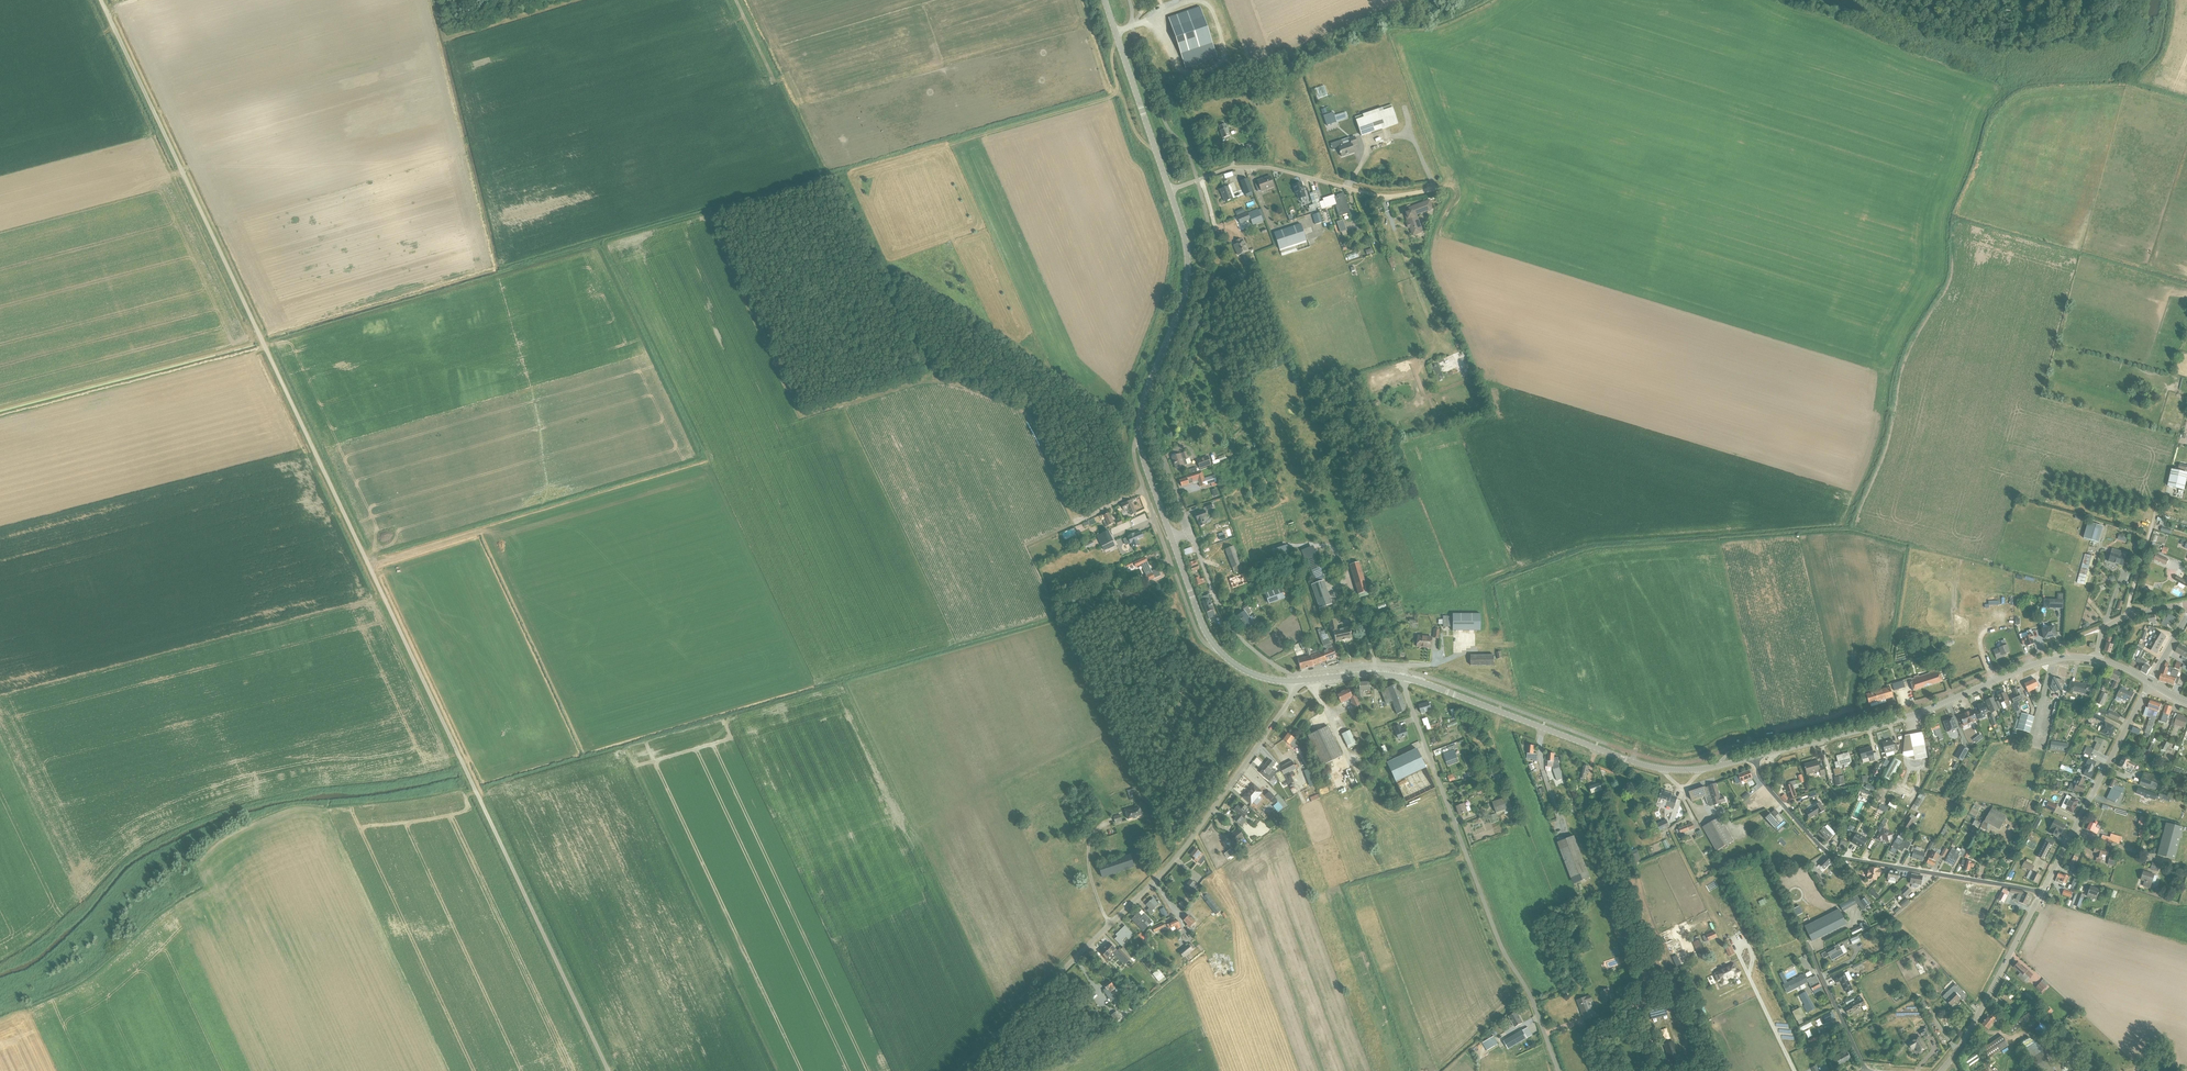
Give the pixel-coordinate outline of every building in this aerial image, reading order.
[(1169,18),(1186,68),(1217,58),(1200,7),(1169,18)] [(1356,120),(1361,136),(1398,123),(1392,108),(1379,112),(1378,109),(1362,115),(1363,117),(1356,120)] [(1336,115),(1334,116),(1336,122),(1339,121),(1341,121),(1343,120),(1345,119),(1347,118),(1345,112),(1343,113),(1341,114),(1339,114),(1336,115)] [(1333,113),(1323,116),(1327,126),(1336,122),(1334,116),(1333,113)] [(1218,127),(1219,131),(1222,139),(1224,138),(1224,141),(1230,139),(1227,128),(1225,124),(1218,127)] [(1341,157),(1354,152),(1352,146),(1357,144),(1355,137),(1349,139),(1349,137),(1331,144),(1331,146),(1331,148),(1332,148),(1333,150),(1338,148),(1341,157)] [(1258,191),(1261,190),(1261,191),(1273,187),(1269,176),(1257,181),(1258,183),(1255,184),(1258,191)] [(1240,181),(1245,195),(1251,192),(1247,179),(1240,181)] [(1305,196),(1303,192),(1301,183),(1293,186),(1295,194),(1297,194),(1298,198),(1305,196)] [(1219,189),(1224,202),(1233,198),(1228,186),(1219,189)] [(1336,195),(1337,197),(1333,198),(1335,204),(1338,216),(1346,213),(1346,214),(1349,213),(1346,204),(1346,205),(1345,203),(1342,193),(1336,195)] [(1333,198),(1333,196),(1322,199),(1323,201),(1320,202),(1319,203),(1321,209),(1335,204),(1333,198)] [(1405,216),(1412,236),(1422,233),(1421,231),(1423,230),(1417,215),(1433,209),(1430,199),(1405,208),(1406,212),(1405,213),(1406,216),(1405,216)] [(1258,209),(1248,213),(1250,219),(1253,225),(1264,221),(1258,209)] [(1319,212),(1312,214),(1315,224),(1322,222),(1319,212)] [(1238,217),(1240,223),(1250,219),(1248,213),(1238,217)] [(1336,222),(1340,233),(1346,231),(1343,220),(1336,222)] [(1300,224),(1274,233),(1279,251),(1280,251),(1282,257),(1310,247),(1309,242),(1306,243),(1300,224)] [(1242,242),(1241,239),(1236,241),(1237,244),(1234,245),(1236,249),(1236,248),(1239,255),(1242,254),(1243,254),(1245,253),(1246,252),(1249,251),(1245,241),(1242,242)] [(1350,259),(1360,256),(1358,251),(1348,254),(1350,259)] [(1437,360),(1429,364),(1436,381),(1444,378),(1437,360)] [(1185,452),(1172,457),(1172,458),(1176,468),(1189,463),(1191,462),(1189,458),(1188,459),(1185,452)] [(1208,457),(1206,458),(1198,461),(1200,468),(1210,464),(1208,457)] [(2168,486),(2185,490),(2186,481),(2186,473),(2172,469),(2168,486)] [(1184,479),(1180,481),(1181,486),(1193,483),(1193,481),(1198,480),(1200,487),(1206,485),(1216,482),(1214,475),(1204,478),(1202,472),(1183,478),(1184,479)] [(1131,500),(1121,504),(1124,511),(1125,511),(1126,511),(1128,512),(1129,512),(1130,515),(1136,513),(1132,504),(1133,503),(1131,501),(1131,500)] [(1205,525),(1203,519),(1207,517),(1205,511),(1213,508),(1211,503),(1202,506),(1204,511),(1195,514),(1197,521),(1198,520),(1200,527),(1205,525)] [(1146,513),(1138,516),(1140,521),(1148,518),(1146,513)] [(1104,515),(1089,522),(1091,526),(1103,521),(1106,527),(1109,525),(1113,523),(1114,523),(1112,518),(1111,518),(1109,514),(1104,516),(1104,515)] [(2157,520),(2160,521),(2159,524),(2165,526),(2166,522),(2164,522),(2164,519),(2158,517),(2157,520)] [(2089,522),(2084,538),(2099,543),(2104,527),(2089,522)] [(1062,532),(1065,538),(1077,533),(1074,526),(1062,532)] [(1097,536),(1102,546),(1113,541),(1108,531),(1097,536)] [(1128,537),(1123,539),(1126,545),(1131,543),(1133,548),(1140,545),(1138,540),(1143,538),(1141,532),(1135,535),(1135,533),(1128,536),(1128,537)] [(1287,544),(1272,548),(1275,559),(1290,555),(1287,544)] [(1187,554),(1194,552),(1192,546),(1185,548),(1187,554)] [(1225,549),(1230,564),(1234,573),(1242,570),(1233,546),(1225,549)] [(1312,546),(1301,551),(1304,560),(1306,559),(1315,582),(1324,579),(1315,556),(1316,555),(1312,546)] [(2109,562),(2123,566),(2127,553),(2113,549),(2109,562)] [(2083,562),(2076,583),(2085,585),(2092,564),(2091,562),(2093,556),(2086,554),(2084,560),(2083,562)] [(2156,554),(2154,559),(2167,565),(2169,560),(2156,554)] [(1136,567),(1141,565),(1146,576),(1145,576),(1148,581),(1155,578),(1147,562),(1145,557),(1134,562),(1134,561),(1126,565),(1127,567),(1134,564),(1136,567)] [(1191,562),(1189,563),(1191,569),(1192,572),(1199,568),(1198,564),(1197,564),(1197,563),(1197,561),(1195,562),(1193,563),(1193,562),(1191,562)] [(1350,565),(1359,598),(1369,595),(1359,563),(1350,565)] [(1228,578),(1232,588),(1248,583),(1244,572),(1228,578)] [(2186,587),(2186,579),(2186,581),(2177,576),(2175,580),(2186,587)] [(1194,579),(1196,585),(1204,582),(1203,579),(1200,581),(1199,577),(1194,579)] [(1324,581),(1311,585),(1319,609),(1332,604),(1324,581)] [(1123,587),(1113,591),(1116,598),(1126,593),(1123,587)] [(1265,593),(1269,604),(1284,598),(1281,588),(1265,593)] [(2049,600),(2049,608),(2063,608),(2063,595),(2059,594),(2058,600),(2049,600)] [(1208,595),(1201,597),(1209,619),(1216,616),(1213,610),(1214,610),(1212,605),(1211,606),(1209,600),(1210,599),(1208,595)] [(1247,615),(1251,612),(1248,608),(1250,607),(1247,604),(1241,608),(1244,611),(1237,616),(1246,629),(1253,623),(1247,615)] [(1480,614),(1452,614),(1452,631),(1480,631),(1480,614)] [(2153,623),(2153,625),(2157,624),(2155,614),(2148,616),(2149,623),(2153,623)] [(2172,626),(2176,618),(2169,614),(2165,622),(2163,622),(2162,624),(2166,627),(2168,624),(2172,626)] [(1417,626),(1418,618),(1410,617),(1410,626),(1417,626)] [(1349,628),(1338,630),(1336,618),(1328,620),(1331,631),(1333,631),(1335,642),(1351,639),(1349,628)] [(2051,637),(2056,636),(2054,626),(2042,629),(2044,639),(2049,638),(2051,637)] [(1321,647),(1322,652),(1325,661),(1336,657),(1331,644),(1329,639),(1327,634),(1326,634),(1325,630),(1321,631),(1320,629),(1317,630),(1323,646),(1321,647)] [(2027,643),(2027,646),(2035,644),(2033,639),(2034,639),(2031,630),(2027,631),(2029,636),(2021,638),(2023,645),(2027,643)] [(2152,634),(2150,638),(2161,645),(2164,641),(2163,641),(2165,636),(2157,631),(2154,636),(2152,634)] [(1418,636),(1417,646),(1431,648),(1432,639),(1426,638),(1427,637),(1418,636)] [(2110,642),(2112,637),(2108,636),(2106,643),(2107,643),(2104,651),(2110,653),(2113,645),(2109,644),(2110,642)] [(2161,645),(2150,638),(2148,642),(2150,643),(2147,648),(2156,653),(2158,648),(2159,649),(2161,645)] [(1993,651),(1997,659),(2007,655),(2006,654),(2009,653),(2007,649),(2008,648),(2005,640),(2001,641),(2003,647),(1999,648),(1993,651)] [(1310,656),(1306,644),(1301,645),(1302,649),(1305,648),(1308,656),(1297,659),(1300,670),(1313,666),(1312,666),(1310,656)] [(1307,644),(1306,644),(1310,656),(1312,666),(1313,666),(1325,661),(1322,652),(1311,656),(1307,644)] [(2186,662),(2186,661),(2186,659),(2186,658),(2186,657),(2186,651),(2185,650),(2186,648),(2180,644),(2178,648),(2179,649),(2176,653),(2183,656),(2181,659),(2186,662)] [(1494,665),(1494,655),(1471,655),(1471,665),(1494,665)] [(2141,671),(2147,675),(2151,667),(2147,664),(2148,662),(2139,656),(2136,661),(2144,666),(2141,671)] [(2164,667),(2159,681),(2168,684),(2171,674),(2171,673),(2168,672),(2169,668),(2164,667)] [(2109,678),(2115,680),(2111,688),(2115,689),(2120,679),(2118,678),(2121,673),(2112,669),(2109,678)] [(1914,678),(1911,679),(1912,682),(1911,683),(1913,690),(1943,681),(1940,673),(1939,670),(1936,671),(1935,670),(1929,672),(1929,674),(1920,677),(1919,675),(1914,677),(1914,678)] [(2171,674),(2168,684),(2174,685),(2175,683),(2178,684),(2180,678),(2177,677),(2179,672),(2173,670),(2171,673),(2171,674)] [(2053,678),(2051,685),(2051,687),(2053,692),(2056,692),(2060,690),(2060,691),(2062,690),(2064,682),(2064,681),(2055,678),(2055,677),(2053,678)] [(2024,684),(2028,692),(2030,696),(2036,693),(2035,689),(2034,688),(2038,686),(2035,679),(2024,684)] [(1905,680),(1893,682),(1895,689),(1906,687),(1905,680)] [(1359,691),(1357,691),(1357,699),(1363,699),(1363,691),(1370,691),(1370,681),(1359,681),(1359,691)] [(2069,690),(2089,695),(2091,685),(2083,684),(2083,685),(2071,682),(2069,690)] [(1397,684),(1381,690),(1386,704),(1392,701),(1397,714),(1407,710),(1397,684)] [(1890,687),(1873,692),(1866,694),(1869,704),(1893,697),(1890,687)] [(2026,700),(2020,688),(2017,690),(2016,687),(2012,689),(2014,694),(2010,696),(2013,703),(2018,701),(2019,703),(2026,700)] [(2121,700),(2122,699),(2129,702),(2133,692),(2130,690),(2129,691),(2127,691),(2120,688),(2115,699),(2118,701),(2119,701),(2120,701),(2121,700)] [(1341,703),(1349,699),(1354,708),(1359,705),(1356,699),(1355,696),(1352,697),(1347,689),(1336,694),(1341,703)] [(1998,695),(2004,709),(2007,708),(2006,706),(2010,704),(2006,692),(1998,695)] [(2097,703),(2095,707),(2100,710),(2102,706),(2107,694),(2102,692),(2097,703)] [(1986,701),(1992,713),(1998,710),(1993,698),(1986,701)] [(2150,718),(2145,733),(2144,735),(2150,736),(2158,712),(2159,712),(2162,704),(2151,700),(2148,708),(2146,707),(2144,716),(2150,718)] [(1419,706),(1422,713),(1432,710),(1429,702),(1419,706)] [(1988,712),(1984,703),(1977,705),(1980,711),(1976,712),(1975,711),(1978,720),(1986,717),(1985,714),(1988,712)] [(2166,705),(2164,713),(2163,713),(2161,721),(2167,723),(2172,707),(2166,705)] [(1960,718),(1964,726),(1977,720),(1973,710),(1965,714),(1965,715),(1960,718)] [(2108,716),(2118,721),(2120,716),(2110,712),(2108,716)] [(2022,713),(2020,720),(2017,729),(2030,733),(2034,717),(2022,713)] [(2093,717),(2103,722),(2105,719),(2094,714),(2093,717)] [(2185,728),(2186,721),(2186,719),(2182,717),(2182,716),(2178,714),(2177,719),(2173,718),(2171,725),(2175,727),(2175,725),(2185,728)] [(1423,720),(1424,725),(1427,725),(1428,730),(1432,729),(1430,718),(1423,720)] [(1954,718),(1944,722),(1947,732),(1958,728),(1954,718)] [(2098,731),(2100,732),(2110,737),(2112,733),(2111,732),(2113,727),(2105,723),(2103,726),(2101,725),(2100,725),(2099,726),(2098,728),(2098,730),(2098,731)] [(1938,736),(1940,740),(1943,739),(1938,724),(1930,726),(1932,731),(1934,730),(1936,737),(1938,736)] [(1393,727),(1395,731),(1398,738),(1406,735),(1404,729),(1400,730),(1398,725),(1393,727)] [(1308,736),(1322,765),(1342,756),(1328,726),(1308,736)] [(1341,734),(1348,748),(1356,744),(1350,730),(1341,734)] [(1922,731),(1904,734),(1902,754),(1914,758),(1927,756),(1922,731)] [(1288,734),(1283,740),(1289,745),(1289,744),(1295,748),(1297,745),(1295,744),(1296,742),(1295,740),(1294,739),(1294,738),(1288,734)] [(2094,749),(2102,754),(2107,743),(2099,739),(2096,737),(2094,741),(2097,743),(2094,749)] [(1882,742),(1885,753),(1898,750),(1897,744),(1894,745),(1892,740),(1882,742)] [(2052,741),(2050,749),(2068,752),(2069,744),(2052,741)] [(2161,749),(2166,751),(2170,743),(2165,741),(2161,749)] [(1454,749),(1458,748),(1456,745),(1448,748),(1449,751),(1444,753),(1447,761),(1446,762),(1448,766),(1459,762),(1454,749)] [(1527,758),(1533,759),(1532,761),(1538,761),(1537,754),(1533,754),(1534,746),(1528,745),(1527,758)] [(1962,745),(1957,753),(1960,755),(1958,759),(1962,761),(1969,749),(1962,745)] [(1859,750),(1862,759),(1870,757),(1871,762),(1879,760),(1877,753),(1873,754),(1871,747),(1859,750)] [(1426,767),(1425,768),(1417,748),(1386,762),(1404,801),(1434,788),(1426,769),(1427,769),(1426,767)] [(1548,753),(1547,767),(1552,767),(1553,770),(1560,768),(1558,757),(1554,758),(1554,754),(1548,753)] [(1839,765),(1851,762),(1849,753),(1837,756),(1838,762),(1835,763),(1837,769),(1840,768),(1839,765)] [(1883,777),(1891,781),(1902,762),(1894,758),(1883,777)] [(2123,758),(2118,766),(2125,770),(2127,767),(2132,770),(2135,764),(2129,761),(2123,758)] [(1270,759),(1265,764),(1273,771),(1274,772),(1276,770),(1274,769),(1271,768),(1275,764),(1270,759)] [(2088,765),(2086,769),(2085,772),(2080,769),(2078,772),(2083,775),(2091,778),(2093,773),(2092,772),(2096,762),(2088,759),(2086,764),(2088,765)] [(1280,768),(1284,774),(1296,768),(1292,761),(1280,768)] [(1820,771),(1821,776),(1826,774),(1824,767),(1820,768),(1818,761),(1805,765),(1807,774),(1820,771)] [(1262,769),(1259,773),(1269,781),(1275,775),(1272,771),(1273,771),(1265,764),(1262,769)] [(2061,768),(2072,773),(2073,770),(2062,765),(2061,768)] [(1580,778),(1581,778),(1580,780),(1584,781),(1585,774),(1587,775),(1589,767),(1584,766),(1580,778)] [(1553,770),(1556,778),(1562,776),(1559,768),(1553,770)] [(1464,772),(1466,778),(1473,775),(1471,769),(1464,772)] [(1738,774),(1738,775),(1741,782),(1744,781),(1745,783),(1747,783),(1746,780),(1752,778),(1750,770),(1738,774)] [(1276,773),(1281,783),(1286,780),(1281,771),(1276,773)] [(2144,772),(2139,785),(2155,790),(2159,778),(2144,772)] [(1834,777),(1836,786),(1844,784),(1843,776),(1834,777)] [(2074,792),(2075,790),(2082,793),(2084,789),(2082,788),(2084,786),(2082,785),(2085,779),(2079,777),(2077,781),(2078,781),(2076,786),(2071,783),(2068,789),(2074,792)] [(1882,779),(1880,781),(1892,787),(1893,785),(1882,779)] [(2118,787),(2120,783),(2112,779),(2108,787),(2117,791),(2119,787),(2118,787)] [(1796,780),(1785,784),(1790,798),(1796,796),(1793,788),(1793,786),(1797,784),(1796,780)] [(1589,786),(1592,794),(1602,790),(1599,783),(1589,786)] [(1709,805),(1711,806),(1725,802),(1723,796),(1720,797),(1716,784),(1708,786),(1708,787),(1705,787),(1689,792),(1692,801),(1706,796),(1708,803),(1709,805)] [(1243,797),(1251,804),(1262,792),(1254,785),(1243,797)] [(1328,785),(1319,788),(1321,794),(1330,791),(1328,785)] [(1859,794),(1870,798),(1873,792),(1862,788),(1859,794)] [(2136,793),(2145,796),(2152,799),(2153,793),(2138,788),(2136,793)] [(1666,806),(1674,809),(1678,797),(1672,795),(1672,794),(1662,790),(1659,798),(1667,801),(1666,806)] [(1265,795),(1270,800),(1274,797),(1269,791),(1265,795)] [(1922,800),(1923,801),(1926,795),(1921,792),(1917,798),(1912,807),(1916,810),(1922,800)] [(2078,801),(2067,795),(2061,808),(2073,813),(2078,801)] [(1493,803),(1497,814),(1504,812),(1505,814),(1513,811),(1509,797),(1493,803)] [(1815,807),(1806,812),(1810,818),(1813,817),(1818,813),(1819,814),(1825,810),(1820,802),(1814,806),(1815,807)] [(2046,808),(2054,812),(2057,806),(2049,802),(2046,808)] [(1882,803),(1879,808),(1886,812),(1889,806),(1882,803)] [(1469,806),(1465,807),(1464,804),(1456,807),(1459,815),(1467,812),(1471,811),(1469,806)] [(1240,808),(1237,805),(1234,810),(1239,814),(1234,820),(1239,824),(1247,813),(1246,812),(1248,809),(1243,805),(1240,808)] [(1126,812),(1128,819),(1142,815),(1139,808),(1136,809),(1135,808),(1129,810),(1129,811),(1126,812)] [(1975,817),(1979,812),(1974,808),(1970,813),(1975,817)] [(1999,830),(2007,817),(1992,808),(1981,827),(1987,830),(1990,825),(1999,830)] [(1771,813),(1765,818),(1766,819),(1767,818),(1773,825),(1772,826),(1775,829),(1781,824),(1784,827),(1787,823),(1778,813),(1774,817),(1771,813)] [(1113,817),(1115,823),(1122,821),(1120,814),(1113,817)] [(1909,817),(1903,827),(1908,830),(1914,820),(1915,817),(1911,814),(1909,817)] [(1703,827),(1716,851),(1733,841),(1719,817),(1703,827)] [(1882,839),(1889,843),(1894,834),(1883,829),(1887,821),(1884,819),(1878,831),(1881,832),(1877,839),(1881,841),(1882,839)] [(1657,824),(1660,831),(1659,832),(1661,834),(1669,831),(1668,828),(1670,827),(1667,820),(1657,824)] [(2055,820),(2052,824),(2050,829),(2050,831),(2049,833),(2057,837),(2060,830),(2062,831),(2065,825),(2055,820)] [(2098,822),(2095,821),(2094,823),(2090,822),(2087,829),(2097,834),(2099,829),(2095,827),(2098,822)] [(1676,829),(1678,834),(1695,828),(1693,823),(1676,829)] [(2157,855),(2174,860),(2183,828),(2166,823),(2157,855)] [(1824,827),(1818,833),(1827,842),(1831,839),(1831,838),(1833,836),(1828,830),(1831,828),(1828,824),(1825,827),(1825,826),(1824,827)] [(1244,836),(1238,829),(1230,836),(1235,843),(1244,836)] [(1859,835),(1860,835),(1857,833),(1852,842),(1855,844),(1855,845),(1856,844),(1858,845),(1857,846),(1858,846),(1863,849),(1868,840),(1867,839),(1864,837),(1864,838),(1859,835)] [(2101,839),(2110,841),(2120,844),(2121,841),(2118,840),(2119,836),(2111,834),(2110,837),(2109,836),(2109,837),(2102,835),(2101,839)] [(1895,841),(1890,851),(1894,854),(1896,850),(1897,849),(1902,852),(1905,848),(1907,849),(1908,848),(1911,844),(1905,841),(1905,842),(1902,840),(1904,838),(1899,835),(1895,841)] [(1557,839),(1574,883),(1590,877),(1574,836),(1564,840),(1563,837),(1557,839)] [(2034,841),(2036,838),(2031,836),(2026,844),(2035,848),(2038,843),(2034,841)] [(1842,839),(1839,847),(1845,850),(1848,842),(1842,839)] [(1927,849),(1931,851),(1936,841),(1933,839),(1927,849)] [(2037,856),(2038,857),(2044,860),(2052,845),(2044,841),(2037,856)] [(2107,856),(2109,850),(2095,846),(2093,852),(2097,853),(2096,858),(2101,859),(2102,855),(2107,856)] [(1912,858),(1922,862),(1925,853),(1915,850),(1916,849),(1913,847),(1911,852),(1914,853),(1912,858)] [(1196,848),(1190,855),(1195,859),(1194,860),(1197,862),(1201,865),(1206,859),(1205,859),(1203,855),(1203,854),(1196,848)] [(1224,854),(1227,858),(1235,852),(1232,848),(1224,854)] [(1940,856),(1944,858),(1949,850),(1945,848),(1940,856)] [(1962,857),(1966,850),(1962,848),(1960,852),(1956,850),(1956,851),(1952,849),(1945,862),(1953,866),(1959,856),(1962,857)] [(1932,852),(1927,863),(1934,866),(1939,855),(1932,852)] [(2079,858),(2080,854),(2076,852),(2074,856),(2072,855),(2068,863),(2072,865),(2074,861),(2076,862),(2078,858),(2079,858)] [(1098,865),(1102,877),(1133,867),(1129,854),(1098,865)] [(1819,864),(1824,869),(1832,862),(1827,856),(1819,864)] [(2109,857),(2108,861),(2107,864),(2114,866),(2116,858),(2109,857)] [(1962,860),(1961,865),(1964,866),(1965,866),(1964,870),(1969,871),(1970,867),(1972,867),(1973,868),(1974,863),(1962,860)] [(2032,871),(2034,866),(2025,861),(2022,867),(2030,871),(2032,872),(2032,871)] [(1845,868),(1849,873),(1853,869),(1849,864),(1845,868)] [(1868,879),(1873,880),(1877,880),(1877,876),(1880,876),(1881,870),(1878,870),(1879,869),(1870,867),(1870,870),(1868,870),(1867,876),(1869,876),(1868,879)] [(1888,879),(1898,881),(1899,872),(1889,871),(1888,879)] [(2030,871),(2026,878),(2030,880),(2037,883),(2041,876),(2034,872),(2032,871),(2032,872),(2030,871)] [(2141,879),(2144,880),(2143,886),(2150,888),(2154,874),(2144,871),(2141,879)] [(2066,883),(2069,876),(2064,874),(2063,875),(2059,873),(2055,881),(2058,882),(2059,880),(2064,883),(2063,884),(2065,885),(2066,883)] [(1912,874),(1910,883),(1912,884),(1912,887),(1917,888),(1920,886),(1920,885),(1921,885),(1923,876),(1912,874)] [(2075,878),(2072,884),(2070,883),(2069,887),(2075,890),(2079,879),(2075,878)] [(1190,879),(1185,886),(1193,892),(1199,885),(1190,879)] [(1875,886),(1871,889),(1877,899),(1881,897),(1875,886)] [(1902,893),(1906,897),(1912,891),(1908,887),(1902,893)] [(2088,894),(2097,897),(2099,890),(2090,887),(2088,894)] [(1199,893),(1216,916),(1223,912),(1221,910),(1220,911),(1204,889),(1199,893)] [(2010,892),(2018,894),(2017,896),(2021,898),(2019,902),(2026,905),(2031,896),(2024,893),(2024,892),(2011,889),(2010,892)] [(1998,899),(2004,903),(2007,896),(2001,893),(1998,899)] [(2075,906),(2080,908),(2084,895),(2079,893),(2075,906)] [(1866,898),(1860,901),(1857,896),(1840,905),(1843,911),(1858,903),(1863,910),(1867,908),(1866,907),(1870,904),(1866,898)] [(1144,907),(1147,910),(1150,914),(1151,915),(1154,912),(1152,910),(1158,904),(1152,898),(1146,905),(1144,907)] [(1902,900),(1899,903),(1902,907),(1910,901),(1907,898),(1903,901),(1902,900)] [(1795,908),(1792,903),(1789,905),(1792,910),(1792,909),(1796,917),(1803,913),(1800,906),(1795,908)] [(1168,916),(1164,907),(1160,909),(1164,918),(1168,916)] [(1805,927),(1812,942),(1847,924),(1839,909),(1805,927)] [(1132,918),(1138,924),(1143,930),(1148,926),(1147,925),(1149,923),(1150,924),(1152,922),(1144,913),(1142,915),(1139,912),(1132,918)] [(1187,926),(1189,928),(1195,921),(1189,915),(1184,920),(1188,924),(1187,926)] [(1175,926),(1177,931),(1181,929),(1177,920),(1168,924),(1170,929),(1175,926)] [(1860,927),(1850,931),(1852,935),(1853,935),(1866,929),(1865,929),(1869,927),(1866,922),(1863,924),(1863,923),(1859,925),(1860,927)] [(1152,928),(1154,932),(1165,927),(1163,923),(1152,928)] [(1115,939),(1121,945),(1124,942),(1122,940),(1126,936),(1128,938),(1133,934),(1128,929),(1126,931),(1123,928),(1116,934),(1118,936),(1115,939)] [(1703,934),(1706,941),(1717,936),(1714,931),(1706,935),(1706,933),(1703,934)] [(1858,936),(1850,940),(1852,945),(1860,941),(1858,936)] [(1725,947),(1729,956),(1734,953),(1726,938),(1724,939),(1727,946),(1725,947)] [(1693,942),(1699,957),(1708,953),(1706,948),(1704,949),(1699,939),(1693,942)] [(1107,958),(1109,961),(1116,954),(1113,951),(1116,949),(1109,941),(1099,951),(1107,958)] [(1179,952),(1183,957),(1194,948),(1190,943),(1179,952)] [(1824,959),(1829,956),(1832,961),(1844,954),(1838,944),(1826,951),(1821,954),(1824,959)] [(1123,947),(1121,949),(1130,959),(1132,956),(1123,947)] [(1130,959),(1121,949),(1120,948),(1116,951),(1126,962),(1130,959)] [(1212,969),(1229,965),(1227,956),(1210,960),(1212,969)] [(2014,968),(2020,974),(2018,976),(2023,980),(2026,983),(2033,975),(2025,968),(2025,969),(2018,963),(2014,968)] [(1717,972),(1714,974),(1715,975),(1718,981),(1721,980),(1723,984),(1724,984),(1725,984),(1727,983),(1728,982),(1727,979),(1734,975),(1739,977),(1740,972),(1736,970),(1733,964),(1729,966),(1728,966),(1726,967),(1726,968),(1717,972)] [(1159,981),(1160,982),(1164,980),(1166,979),(1158,969),(1152,973),(1159,981)] [(1782,972),(1780,974),(1785,984),(1783,985),(1787,993),(1800,986),(1805,984),(1808,982),(1808,983),(1812,991),(1820,987),(1819,985),(1820,985),(1816,977),(1812,978),(1811,978),(1808,980),(1805,974),(1802,975),(1802,974),(1800,975),(1800,976),(1799,977),(1788,982),(1782,972)] [(1844,973),(1834,978),(1836,983),(1841,981),(1847,993),(1848,995),(1853,993),(1852,990),(1844,973)] [(1109,980),(1103,985),(1105,988),(1106,990),(1104,991),(1111,1001),(1115,998),(1111,992),(1115,988),(1109,980)] [(2045,989),(2047,986),(2042,982),(2036,988),(2043,994),(2046,990),(2045,989)] [(1955,984),(1942,997),(1951,1006),(1956,1001),(1956,1002),(1960,998),(1955,994),(1960,989),(1955,984)] [(1616,992),(1611,994),(1608,988),(1601,991),(1605,1002),(1618,997),(1616,992)] [(1960,989),(1955,994),(1960,998),(1961,997),(1964,1000),(1968,996),(1960,989)] [(1800,995),(1805,1005),(1804,1006),(1807,1013),(1815,1009),(1806,992),(1800,995)] [(1590,996),(1586,998),(1585,997),(1577,1001),(1583,1017),(1584,1016),(1585,1020),(1595,1016),(1593,1012),(1591,1013),(1587,1002),(1592,1001),(1590,996)] [(1852,1006),(1849,1007),(1845,1009),(1848,1014),(1866,1005),(1862,998),(1862,999),(1861,996),(1857,998),(1859,1000),(1851,1004),(1852,1006)] [(1665,1003),(1649,1007),(1652,1019),(1668,1015),(1665,1003)] [(1798,1009),(1792,1012),(1799,1025),(1804,1022),(1803,1018),(1806,1017),(1801,1007),(1798,1009)] [(1111,1015),(1116,1022),(1122,1018),(1116,1010),(1111,1015)] [(2033,1010),(2015,1023),(2007,1029),(2011,1034),(2037,1015),(2033,1010)] [(1517,1012),(1509,1016),(1515,1027),(1523,1023),(1517,1012)] [(1819,1018),(1822,1024),(1835,1017),(1832,1012),(1819,1018)] [(1993,1021),(1996,1017),(1992,1013),(1989,1017),(1988,1016),(1982,1024),(1989,1029),(1994,1022),(1993,1021)] [(1800,1027),(1802,1031),(1814,1025),(1812,1021),(1800,1027)] [(1828,1029),(1829,1033),(1833,1031),(1839,1028),(1838,1024),(1831,1028),(1828,1029)] [(1662,1029),(1665,1040),(1671,1038),(1668,1027),(1662,1029)] [(1925,1034),(1926,1037),(1930,1035),(1926,1028),(1920,1032),(1922,1036),(1925,1034)] [(1503,1041),(1508,1049),(1527,1038),(1522,1030),(1503,1041)] [(1482,1042),(1487,1050),(1498,1044),(1494,1036),(1482,1042)] [(1983,1049),(1989,1059),(2009,1045),(2002,1036),(1983,1049)] [(1920,1037),(1908,1043),(1911,1048),(1916,1045),(1918,1048),(1917,1049),(1919,1053),(1926,1048),(1920,1037)] [(1664,1044),(1670,1061),(1679,1058),(1672,1041),(1664,1044)] [(2039,1070),(2054,1070),(2037,1042),(2025,1049),(2039,1070)] [(1844,1053),(1843,1052),(1835,1056),(1837,1059),(1839,1063),(1852,1056),(1851,1053),(1849,1050),(1846,1052),(1844,1053)] [(1980,1059),(1976,1053),(1965,1060),(1969,1066),(1980,1059)]
